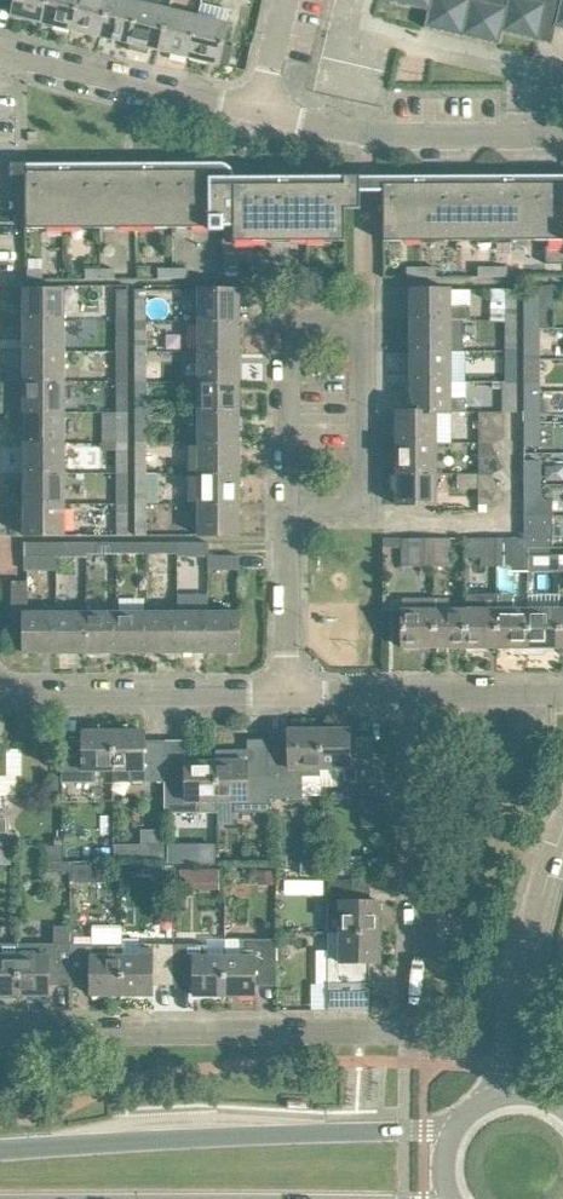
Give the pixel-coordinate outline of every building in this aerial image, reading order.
[(48,0),(12,0),(16,1),(12,16),(43,23),(48,0)] [(78,0),(48,0),(43,23),(71,30),(78,0)] [(109,0),(78,0),(71,30),(101,37),(109,0)] [(139,3),(140,0),(109,0),(101,37),(131,44),(139,3)] [(543,24),(562,28),(562,0),(394,0),(393,1),(428,10),(424,27),(499,44),(502,32),(539,41),(543,24)] [(159,50),(169,10),(139,3),(131,44),(159,50)] [(189,57),(198,17),(169,10),(159,50),(189,57)] [(219,64),(228,24),(198,17),(189,57),(219,64)] [(360,209),(360,192),(360,190),(360,181),(360,175),(235,177),(235,175),(233,170),(230,166),(226,163),(222,162),(26,163),(26,228),(209,227),(209,231),(222,231),(222,265),(258,265),(258,242),(345,241),(345,209),(360,209)] [(383,175),(383,181),(383,190),(384,241),(545,240),(546,264),(562,264),(562,175),(383,175)] [(383,190),(383,181),(369,181),(360,181),(360,190),(370,190),(383,190)] [(239,265),(226,265),(226,278),(239,278),(239,265)] [(422,277),(422,267),(407,267),(407,277),(422,277)] [(436,267),(422,267),(422,277),(436,277),(436,267)] [(493,277),(493,267),(478,267),(478,277),(493,277)] [(508,267),(493,267),(493,277),(508,276),(508,267)] [(173,278),(173,268),(158,268),(159,278),(173,278)] [(188,268),(173,268),(173,278),(188,278),(188,268)] [(308,278),(308,268),(293,268),(293,278),(308,278)] [(323,268),(308,268),(308,278),(323,278),(323,268)] [(42,269),(28,269),(28,279),(42,279),(42,269)] [(100,279),(100,269),(86,269),(86,279),(100,279)] [(115,269),(100,269),(100,279),(115,279),(115,269)] [(239,321),(239,289),(199,290),(199,321),(239,321)] [(451,306),(451,289),(411,289),(411,320),(466,320),(470,320),(471,306),(451,306)] [(65,321),(65,290),(24,290),(24,321),(65,321)] [(117,290),(117,321),(128,321),(128,290),(117,290)] [(135,290),(136,321),(147,321),(147,290),(135,290)] [(517,321),(517,290),(506,290),(506,321),(517,321)] [(524,296),(524,319),(540,319),(540,296),(524,296)] [(466,351),(466,320),(411,320),(411,351),(451,351),(466,351)] [(65,351),(65,321),(24,321),(24,351),(65,351)] [(128,352),(128,321),(117,321),(117,352),(128,352)] [(147,351),(147,321),(136,321),(136,352),(147,351)] [(239,351),(239,321),(199,321),(199,351),(239,351)] [(517,351),(517,321),(506,321),(506,351),(517,351)] [(540,328),(524,328),(524,361),(540,361),(540,328)] [(65,382),(65,351),(24,351),(24,382),(65,382)] [(147,382),(147,351),(136,352),(136,382),(147,382)] [(239,382),(239,351),(199,351),(199,382),(239,382)] [(451,381),(451,351),(411,351),(411,381),(451,381)] [(517,382),(517,351),(506,351),(506,382),(503,381),(503,382),(517,382)] [(128,382),(128,352),(117,352),(117,382),(128,382)] [(540,392),(540,361),(524,361),(524,392),(540,392)] [(451,397),(451,381),(411,381),(411,411),(411,412),(437,412),(437,413),(466,413),(466,397),(451,397)] [(65,412),(65,382),(24,382),(24,412),(65,412)] [(128,412),(128,382),(117,382),(117,412),(128,412)] [(147,412),(147,382),(136,382),(136,412),(147,412)] [(239,412),(239,382),(199,382),(199,412),(239,412)] [(517,413),(517,382),(503,382),(503,412),(504,412),(504,413),(517,413)] [(540,423),(540,392),(524,392),(525,423),(540,423)] [(437,443),(437,413),(437,412),(411,412),(411,411),(396,411),(396,443),(437,443)] [(65,443),(65,412),(24,412),(24,443),(65,443)] [(128,443),(128,412),(117,412),(117,443),(128,443)] [(147,444),(147,412),(136,412),(136,444),(147,444)] [(239,443),(239,412),(199,412),(199,443),(239,443)] [(504,438),(504,413),(504,412),(503,412),(479,412),(479,443),(491,443),(492,444),(504,438)] [(540,444),(540,423),(525,423),(525,444),(540,444)] [(65,473),(65,443),(24,443),(24,473),(65,473)] [(128,473),(128,443),(117,443),(117,473),(128,473)] [(239,473),(239,443),(199,443),(199,473),(239,473)] [(437,473),(437,443),(396,443),(396,473),(437,473)] [(504,468),(492,444),(491,443),(479,443),(479,474),(491,474),(492,475),(504,468)] [(147,473),(147,444),(136,444),(136,473),(147,473)] [(539,485),(539,462),(525,462),(525,485),(539,485)] [(65,504),(65,473),(24,473),(24,504),(65,504)] [(128,504),(128,473),(117,473),(117,504),(128,504)] [(147,504),(147,473),(136,473),(136,504),(147,504)] [(239,504),(239,473),(199,473),(199,504),(239,504)] [(437,505),(437,473),(396,473),(396,505),(437,505)] [(504,498),(492,475),(491,474),(479,474),(479,505),(492,505),(504,498)] [(539,494),(539,485),(525,485),(524,501),(524,516),(552,516),(552,501),(546,501),(539,494)] [(65,535),(65,504),(24,504),(25,535),(65,535)] [(128,535),(128,504),(117,504),(117,535),(128,535)] [(147,535),(147,504),(136,504),(136,535),(147,535)] [(239,535),(239,504),(199,504),(199,535),(239,535)] [(552,546),(552,516),(524,516),(524,539),(529,539),(529,546),(552,546)] [(433,567),(433,539),(384,539),(384,548),(401,548),(401,567),(433,567)] [(448,567),(448,539),(433,539),(433,567),(448,567)] [(495,567),(495,539),(465,539),(465,557),(480,557),(480,567),(495,567)] [(511,567),(511,548),(529,548),(529,546),(529,539),(524,539),(495,539),(495,567),(511,567)] [(55,569),(55,555),(54,542),(24,542),(25,569),(55,569)] [(85,555),(85,542),(54,542),(55,555),(85,555)] [(117,552),(117,542),(85,542),(85,555),(86,555),(86,552),(117,552)] [(147,552),(147,542),(117,542),(117,552),(147,552)] [(178,552),(178,542),(147,542),(147,552),(177,552),(178,552)] [(209,556),(209,542),(178,542),(178,552),(177,552),(177,555),(209,556)] [(240,569),(240,555),(209,556),(209,569),(240,569)] [(558,571),(558,555),(528,555),(528,571),(558,571)] [(56,653),(56,612),(29,612),(29,581),(12,581),(12,625),(25,625),(25,653),(56,653)] [(496,647),(495,594),(467,594),(467,610),(464,609),(464,647),(496,647)] [(527,654),(527,609),(515,609),(515,594),(495,594),(496,647),(509,647),(509,652),(512,654),(527,654)] [(464,647),(464,609),(433,610),(433,647),(464,647)] [(558,647),(558,609),(527,609),(527,654),(544,654),(547,651),(547,647),(558,647)] [(433,647),(433,610),(403,610),(403,647),(405,647),(405,649),(419,649),(419,647),(433,647)] [(87,653),(86,612),(56,612),(56,653),(87,653)] [(117,653),(117,612),(86,612),(87,653),(117,653)] [(148,653),(148,612),(117,612),(117,653),(148,653)] [(178,652),(178,612),(148,612),(148,653),(178,652)] [(209,652),(208,612),(178,612),(178,652),(209,652)] [(240,652),(240,612),(208,612),(209,652),(240,652)] [(319,770),(318,729),(288,730),(289,744),(281,744),(281,740),(269,740),(269,739),(267,739),(268,776),(268,799),(302,798),(302,770),(319,770)] [(373,780),(372,743),(371,739),(351,739),(350,729),(318,729),(319,770),(337,770),(337,781),(349,780),(373,780)] [(113,771),(113,731),(83,731),(83,746),(63,746),(63,741),(62,741),(62,783),(96,783),(96,771),(113,771)] [(167,783),(166,776),(166,740),(165,740),(165,745),(145,745),(145,731),(113,731),(113,771),(132,771),(132,783),(165,783),(167,783)] [(8,766),(7,742),(0,742),(0,794),(17,794),(17,775),(7,775),(8,766)] [(268,813),(268,799),(268,776),(248,776),(248,749),(216,750),(216,762),(217,802),(233,802),(233,813),(268,813)] [(217,814),(217,802),(216,762),(186,762),(186,776),(166,776),(167,783),(165,783),(165,814),(217,814)] [(60,777),(45,777),(45,792),(60,792),(60,777)] [(386,794),(363,794),(363,826),(386,826),(386,794)] [(197,865),(197,845),(168,845),(168,865),(197,865)] [(62,846),(47,846),(47,872),(70,872),(70,865),(62,865),(62,846)] [(126,846),(114,846),(114,862),(126,862),(126,846)] [(0,849),(0,866),(12,866),(12,849),(0,849)] [(318,860),(303,860),(303,875),(318,875),(318,860)] [(106,865),(74,865),(74,882),(106,882),(106,865)] [(153,865),(153,875),(171,875),(171,865),(153,865)] [(332,865),(323,865),(323,875),(332,875),(332,865)] [(275,870),(258,870),(258,885),(275,885),(275,870)] [(198,872),(181,872),(182,894),(199,893),(198,872)] [(286,880),(278,880),(278,892),(286,892),(286,880)] [(380,933),(380,901),(370,901),(370,880),(346,880),(329,880),(329,933),(380,933)] [(71,980),(70,944),(71,926),(55,925),(54,943),(18,943),(18,994),(50,994),(50,980),(57,980),(58,984),(71,984),(71,980)] [(366,983),(366,963),(380,963),(380,933),(329,933),(328,933),(328,1010),(370,1010),(370,983),(366,983)] [(277,985),(277,961),(277,941),(243,940),(242,957),(224,957),(224,995),(256,995),(256,981),(276,981),(276,985),(277,985)] [(18,943),(0,943),(0,994),(18,994),(18,943)] [(122,995),(122,956),(122,944),(70,944),(71,980),(91,980),(91,994),(122,995)] [(172,980),(172,944),(140,944),(139,956),(122,956),(122,995),(153,995),(153,980),(172,980)] [(224,995),(224,957),(207,956),(207,944),(172,944),(172,980),(194,980),(194,995),(224,995)]
